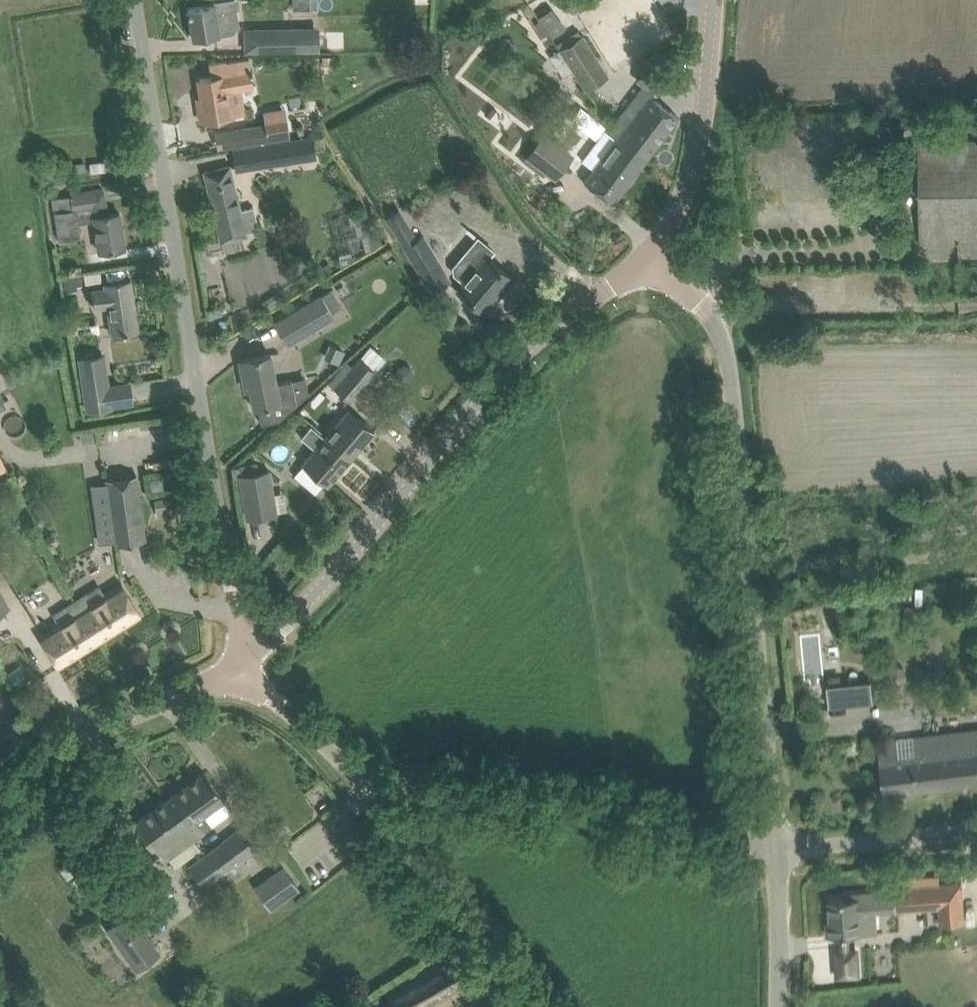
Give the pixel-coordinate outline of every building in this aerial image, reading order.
[(233,33),(237,25),(233,0),(188,8),(193,39),(233,33)] [(550,7),(538,16),(552,36),(565,27),(550,7)] [(245,35),(245,51),(300,51),(300,24),(278,25),(278,35),(245,35)] [(549,54),(562,76),(572,69),(586,89),(608,74),(582,32),(549,54)] [(332,56),(323,56),(323,64),(332,64),(332,56)] [(234,116),(234,115),(245,114),(241,89),(254,87),(252,74),(253,74),(253,70),(251,70),(249,58),(227,62),(227,61),(209,63),(211,77),(199,79),(206,120),(234,116)] [(650,60),(635,80),(655,96),(671,75),(650,60)] [(678,116),(649,95),(631,118),(623,112),(609,132),(645,159),(678,116)] [(265,124),(236,129),(239,144),(289,136),(287,122),(286,117),(265,121),(265,124)] [(645,159),(609,132),(605,129),(582,160),(593,168),(584,180),(613,202),(645,159)] [(527,157),(556,178),(572,156),(544,134),(527,157)] [(313,135),(233,147),(236,170),(297,161),(296,157),(316,154),(313,135)] [(919,140),(920,242),(976,241),(976,140),(919,140)] [(107,162),(90,164),(91,174),(109,172),(107,162)] [(85,163),(71,165),(73,175),(87,173),(85,163)] [(246,235),(245,232),(258,229),(253,206),(240,210),(229,166),(204,171),(221,241),(246,235)] [(81,236),(79,222),(94,219),(99,252),(125,248),(119,212),(107,214),(103,190),(51,198),(57,239),(81,236)] [(385,214),(432,291),(449,281),(422,236),(418,239),(398,206),(385,214)] [(371,221),(360,224),(363,236),(374,233),(371,221)] [(356,255),(339,259),(341,267),(356,259),(356,255)] [(457,290),(466,297),(481,310),(510,276),(486,256),(457,290)] [(328,262),(321,265),(325,272),(332,268),(328,262)] [(75,277),(64,279),(66,291),(77,290),(75,277)] [(108,305),(112,333),(138,329),(131,279),(104,283),(105,288),(91,290),(94,308),(108,305)] [(274,321),(288,345),(335,317),(332,312),(342,306),(332,289),(322,295),(321,293),(274,321)] [(222,315),(220,306),(207,310),(209,318),(222,315)] [(270,353),(239,360),(243,379),(245,388),(249,387),(253,408),(257,407),(260,422),(277,419),(280,416),(296,402),(291,380),(276,383),(270,353)] [(81,358),(88,409),(109,406),(102,355),(81,358)] [(334,387),(350,401),(376,371),(375,370),(359,357),(334,387)] [(349,408),(325,436),(351,458),(374,430),(349,408)] [(311,423),(300,436),(315,448),(302,464),(328,485),(351,458),(325,436),(311,423)] [(241,475),(248,518),(276,513),(268,470),(241,475)] [(147,539),(137,474),(104,479),(114,544),(147,539)] [(0,480),(0,487),(4,496),(17,490),(10,475),(0,480)] [(150,478),(152,490),(163,488),(161,476),(150,478)] [(121,584),(80,610),(100,641),(141,615),(121,584)] [(10,607),(0,592),(0,613),(10,607)] [(100,641),(80,610),(39,636),(59,667),(100,641)] [(838,673),(838,644),(822,645),(822,631),(799,631),(800,674),(838,673)] [(885,793),(976,782),(976,727),(946,731),(946,733),(878,741),(885,793)] [(205,771),(165,800),(194,839),(212,825),(204,814),(225,799),(205,771)] [(194,839),(165,800),(134,822),(163,862),(194,839)] [(241,828),(209,851),(224,872),(256,849),(241,828)] [(224,872),(209,851),(189,865),(204,886),(224,872)] [(255,886),(270,908),(298,888),(283,867),(255,886)] [(940,907),(941,923),(965,921),(962,881),(895,886),(896,910),(940,907)] [(843,898),(829,899),(831,935),(861,933),(877,932),(877,929),(880,926),(879,915),(876,913),(876,911),(875,891),(843,893),(843,898)] [(160,951),(131,909),(108,926),(137,967),(160,951)] [(391,1006),(427,1006),(479,978),(465,953),(386,997),(391,1006)]
